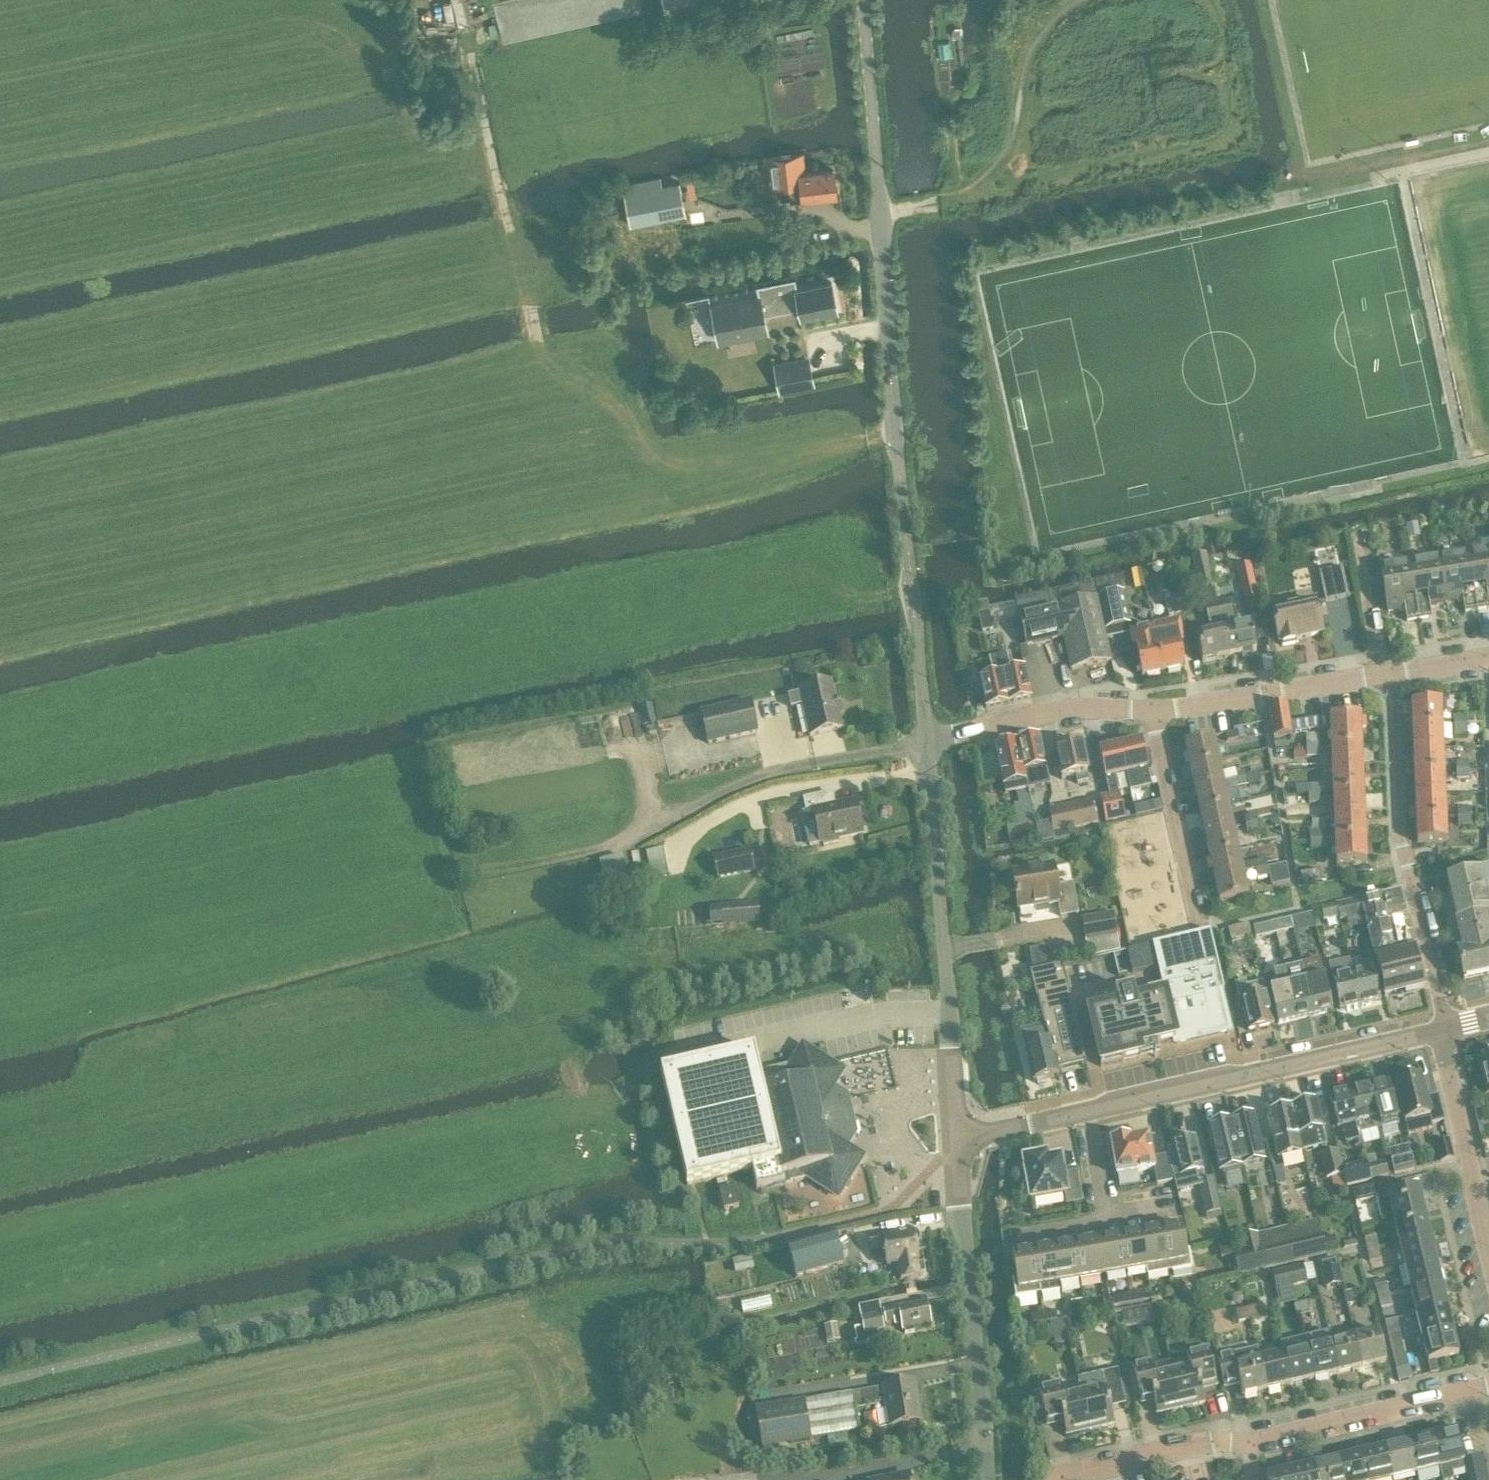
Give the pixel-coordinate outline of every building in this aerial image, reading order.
[(643,10),(641,0),(495,0),(503,40),(643,10)] [(744,1),(744,0),(661,0),(665,18),(744,1)] [(757,42),(768,41),(766,26),(755,27),(757,42)] [(805,171),(803,153),(769,157),(772,186),(789,184),(791,200),(837,195),(836,190),(838,189),(837,182),(835,181),(834,168),(805,171)] [(661,184),(660,177),(621,185),(629,225),(685,214),(679,181),(661,184)] [(710,305),(717,341),(767,331),(764,314),(798,307),(800,317),(837,310),(831,281),(796,288),(794,278),(756,285),(758,296),(710,305)] [(774,367),(779,390),(814,383),(809,360),(774,367)] [(1468,554),(1477,612),(1488,610),(1488,603),(1488,598),(1488,550),(1468,554)] [(1477,612),(1468,554),(1439,558),(1446,604),(1463,602),(1465,614),(1477,612)] [(1216,598),(1214,589),(1207,558),(1192,561),(1199,593),(1202,592),(1205,608),(1211,636),(1196,640),(1202,665),(1228,659),(1215,598),(1216,598)] [(1419,621),(1432,619),(1430,607),(1446,604),(1439,558),(1410,563),(1419,621)] [(1419,621),(1410,563),(1380,568),(1388,614),(1405,611),(1407,623),(1419,621)] [(1326,604),(1349,599),(1343,569),(1319,574),(1326,604)] [(1253,576),(1239,579),(1247,613),(1261,610),(1253,576)] [(1048,595),(1015,601),(1025,647),(1063,639),(1070,672),(1111,663),(1104,631),(1097,599),(1093,585),(1048,595)] [(1098,598),(1097,599),(1104,631),(1123,627),(1125,636),(1129,635),(1133,651),(1136,650),(1137,652),(1135,652),(1141,679),(1163,674),(1157,647),(1153,630),(1141,633),(1139,625),(1131,622),(1130,622),(1123,593),(1098,598)] [(1229,603),(1227,595),(1216,598),(1215,598),(1228,659),(1256,653),(1250,627),(1236,631),(1230,603),(1229,603)] [(1168,618),(1180,615),(1177,599),(1165,602),(1168,618)] [(988,603),(976,606),(976,607),(978,615),(981,633),(993,631),(990,613),(988,604),(988,603)] [(1271,613),(1278,645),(1281,645),(1281,648),(1297,645),(1296,642),(1322,636),(1315,604),(1271,613)] [(1178,624),(1153,630),(1157,647),(1163,674),(1184,669),(1179,645),(1183,644),(1182,640),(1178,624)] [(1010,673),(1007,656),(998,658),(1008,705),(1031,700),(1024,670),(1010,673)] [(985,710),(1008,705),(998,658),(989,660),(993,677),(978,680),(985,710)] [(835,703),(831,685),(800,692),(801,695),(789,698),(791,709),(803,707),(810,738),(841,731),(837,714),(839,714),(836,702),(835,703)] [(709,746),(757,735),(750,703),(701,714),(709,746)] [(1413,729),(1442,728),(1442,716),(1448,715),(1447,704),(1441,704),(1412,705),(1413,729)] [(1273,739),(1291,736),(1290,725),(1286,705),(1268,708),(1273,739)] [(1360,721),(1360,717),(1330,719),(1290,725),(1291,736),(1330,729),(1331,750),(1361,749),(1360,731),(1366,731),(1366,721),(1360,721)] [(1467,717),(1454,718),(1454,726),(1467,726),(1467,717)] [(1467,726),(1454,726),(1454,735),(1468,735),(1467,727),(1467,726)] [(1414,752),(1443,751),(1442,728),(1413,729),(1414,752)] [(1227,744),(1238,741),(1237,733),(1225,736),(1227,744)] [(1306,737),(1306,748),(1319,748),(1320,737),(1306,737)] [(1189,768),(1218,762),(1213,739),(1184,745),(1189,768)] [(1039,740),(1017,744),(1027,791),(1038,788),(1049,786),(1045,769),(1039,740)] [(1017,744),(994,749),(1005,796),(1017,793),(1027,791),(1017,744)] [(1141,744),(1120,748),(1126,776),(1130,793),(1141,791),(1150,789),(1146,772),(1147,771),(1141,744)] [(1088,785),(1080,747),(1055,752),(1061,781),(1076,778),(1077,787),(1088,785)] [(1117,796),(1114,779),(1126,776),(1120,748),(1098,753),(1104,780),(1105,780),(1109,797),(1109,798),(1117,796)] [(1306,749),(1306,760),(1319,759),(1319,748),(1306,748),(1306,749)] [(1306,749),(1293,749),(1293,761),(1306,760),(1306,749)] [(1332,772),(1362,770),(1361,749),(1331,750),(1332,772)] [(1414,775),(1444,773),(1443,751),(1414,752),(1414,775)] [(1221,777),(1218,762),(1189,768),(1194,791),(1247,779),(1245,772),(1221,777)] [(1456,773),(1469,772),(1469,763),(1456,764),(1456,773)] [(1333,795),(1363,793),(1362,770),(1332,772),(1333,795)] [(1457,782),(1470,781),(1469,772),(1456,773),(1457,782)] [(1415,797),(1445,796),(1444,773),(1414,775),(1415,797)] [(1199,813),(1228,807),(1225,792),(1236,789),(1261,784),(1259,776),(1247,779),(1194,791),(1199,813)] [(1322,787),(1296,788),(1297,797),(1308,796),(1322,795),(1322,787)] [(1020,806),(1014,807),(1018,825),(1022,841),(1036,838),(1032,822),(1034,822),(1027,791),(1017,793),(1020,806)] [(1334,818),(1364,817),(1363,793),(1333,795),(1334,817),(1334,818)] [(1322,795),(1308,796),(1308,806),(1323,805),(1322,795)] [(1101,799),(1106,824),(1124,820),(1118,796),(1117,796),(1109,798),(1109,797),(1101,799)] [(1416,820),(1446,819),(1445,796),(1415,797),(1416,820)] [(807,818),(803,819),(809,848),(820,846),(823,845),(824,848),(839,845),(838,842),(863,836),(856,803),(827,809),(825,797),(804,802),(807,818)] [(1093,801),(1061,808),(1066,830),(1090,825),(1097,823),(1093,801)] [(1161,802),(1152,804),(1154,814),(1163,811),(1161,802)] [(1204,836),(1233,829),(1228,807),(1199,813),(1204,836)] [(1061,808),(1048,810),(1053,833),(1066,830),(1061,808)] [(1458,818),(1471,818),(1471,810),(1458,810),(1458,818)] [(1245,827),(1257,824),(1256,817),(1243,819),(1245,827)] [(1335,840),(1365,839),(1364,817),(1334,818),(1334,817),(1329,817),(1329,829),(1335,829),(1335,840)] [(1459,828),(1471,827),(1471,818),(1458,818),(1459,828)] [(1279,819),(1270,821),(1271,825),(1275,829),(1280,828),(1280,825),(1279,819)] [(1417,844),(1447,842),(1446,819),(1416,820),(1417,844)] [(1247,834),(1259,832),(1257,824),(1245,827),(1247,834)] [(1209,858),(1238,852),(1233,829),(1204,836),(1209,858)] [(1311,841),(1315,841),(1324,841),(1324,833),(1311,833),(1311,841)] [(1336,864),(1366,863),(1365,839),(1335,840),(1336,864)] [(1311,851),(1324,851),(1324,841),(1315,841),(1311,841),(1311,851)] [(651,879),(669,877),(664,849),(647,852),(651,879)] [(718,879),(753,871),(748,852),(713,860),(718,879)] [(1241,866),(1238,852),(1209,858),(1214,881),(1243,875),(1255,872),(1267,870),(1265,861),(1241,866)] [(1286,866),(1267,870),(1255,872),(1257,880),(1269,877),(1272,888),(1290,884),(1286,866)] [(1057,889),(1054,867),(1012,874),(1018,913),(1059,906),(1061,919),(1078,916),(1073,886),(1057,889)] [(1457,923),(1464,954),(1458,955),(1464,981),(1488,975),(1488,928),(1486,916),(1488,916),(1488,870),(1447,880),(1457,923)] [(1219,904),(1248,897),(1243,875),(1214,881),(1219,904)] [(1361,901),(1365,916),(1371,945),(1382,989),(1385,1000),(1425,991),(1416,956),(1413,944),(1403,946),(1401,938),(1400,932),(1406,931),(1402,918),(1407,916),(1401,891),(1361,901)] [(1341,922),(1365,916),(1361,901),(1337,907),(1340,919),(1341,922)] [(723,926),(758,923),(757,906),(721,909),(723,926)] [(1324,923),(1340,919),(1337,907),(1321,910),(1324,923)] [(1294,931),(1316,926),(1313,915),(1291,920),(1294,931)] [(1275,936),(1294,931),(1291,920),(1273,925),(1275,936)] [(1086,943),(1116,938),(1113,921),(1083,927),(1086,943)] [(1257,940),(1275,936),(1273,925),(1254,929),(1257,940)] [(1232,946),(1244,943),(1253,941),(1249,926),(1229,931),(1232,946)] [(1153,946),(1152,946),(1157,968),(1162,986),(1175,1042),(1176,1045),(1189,1042),(1187,1032),(1217,1025),(1219,1035),(1229,1032),(1219,993),(1224,992),(1210,935),(1210,932),(1208,933),(1210,941),(1155,954),(1153,946)] [(1130,951),(1127,952),(1132,974),(1157,968),(1152,946),(1130,951)] [(1364,972),(1361,959),(1350,962),(1361,1006),(1381,1001),(1374,970),(1364,972)] [(1314,1017),(1332,1012),(1320,960),(1301,964),(1314,1017)] [(1340,1011),(1361,1006),(1350,962),(1338,965),(1342,978),(1333,980),(1340,1011)] [(1296,1021),(1314,1017),(1301,964),(1291,967),(1293,973),(1296,985),(1288,987),(1296,1021)] [(1043,1026),(1020,1032),(1024,1050),(1033,1084),(1037,1083),(1037,1085),(1047,1083),(1046,1081),(1059,1078),(1057,1073),(1085,1066),(1062,969),(1061,967),(1030,975),(1043,1026)] [(1277,1026),(1296,1021),(1288,987),(1284,970),(1274,973),(1278,989),(1269,991),(1277,1026)] [(1247,988),(1245,983),(1233,986),(1237,1001),(1236,1001),(1240,1014),(1244,1013),(1248,1033),(1273,1027),(1262,984),(1247,988)] [(1162,986),(1085,1005),(1101,1068),(1140,1059),(1138,1051),(1175,1042),(1162,986)] [(800,1052),(791,1066),(759,1074),(754,1054),(662,1075),(688,1186),(754,1171),(758,1190),(772,1187),(773,1189),(808,1181),(834,1197),(842,1195),(861,1164),(859,1155),(848,1148),(853,1140),(853,1120),(851,1112),(846,1108),(843,1094),(834,1089),(841,1077),(839,1069),(808,1050),(800,1052)] [(1480,1062),(1488,1097),(1488,1060),(1480,1062)] [(1425,1100),(1419,1076),(1395,1082),(1405,1123),(1428,1118),(1430,1125),(1443,1122),(1437,1097),(1425,1100)] [(1388,1085),(1369,1089),(1379,1131),(1398,1126),(1394,1108),(1388,1085)] [(1369,1089),(1350,1094),(1360,1136),(1360,1135),(1379,1131),(1369,1089)] [(1350,1094),(1330,1099),(1335,1122),(1337,1130),(1341,1129),(1345,1145),(1348,1145),(1351,1144),(1354,1143),(1361,1142),(1362,1141),(1360,1135),(1360,1136),(1350,1094)] [(1301,1152),(1312,1150),(1325,1147),(1315,1102),(1291,1108),(1301,1152)] [(1278,1158),(1291,1155),(1301,1152),(1291,1108),(1267,1114),(1278,1158)] [(1253,1117),(1230,1123),(1241,1168),(1264,1163),(1253,1117)] [(1241,1168),(1230,1123),(1209,1128),(1220,1173),(1241,1168)] [(1109,1143),(1115,1177),(1153,1171),(1157,1186),(1172,1183),(1167,1157),(1151,1160),(1147,1137),(1128,1140),(1123,1137),(1113,1139),(1109,1143)] [(1173,1149),(1167,1151),(1170,1164),(1174,1178),(1178,1193),(1200,1188),(1199,1184),(1196,1174),(1201,1173),(1193,1141),(1173,1146),(1173,1149)] [(1441,1164),(1453,1161),(1448,1141),(1436,1144),(1441,1164)] [(1327,1181),(1344,1176),(1338,1152),(1321,1156),(1327,1181)] [(1040,1159),(1037,1156),(1030,1157),(1028,1161),(1023,1162),(1027,1185),(1024,1188),(1025,1196),(1029,1197),(1030,1203),(1064,1197),(1066,1207),(1081,1204),(1076,1175),(1062,1177),(1060,1161),(1046,1163),(1045,1158),(1040,1159)] [(1392,1162),(1395,1175),(1415,1170),(1412,1157),(1392,1162)] [(1354,1167),(1359,1185),(1371,1182),(1368,1169),(1367,1164),(1354,1167)] [(1385,1165),(1368,1169),(1371,1182),(1388,1177),(1385,1165)] [(1213,1180),(1199,1184),(1200,1188),(1206,1216),(1221,1213),(1213,1180)] [(1380,1198),(1378,1187),(1353,1193),(1356,1205),(1376,1200),(1382,1224),(1394,1221),(1424,1214),(1418,1189),(1380,1198)] [(724,1212),(739,1209),(735,1189),(720,1192),(724,1212)] [(1400,1245),(1430,1238),(1424,1214),(1394,1221),(1400,1245)] [(1287,1229),(1295,1263),(1326,1255),(1323,1241),(1319,1222),(1287,1229)] [(1217,1242),(1228,1239),(1225,1226),(1200,1232),(1203,1246),(1217,1242)] [(1185,1254),(1180,1228),(1160,1232),(1167,1274),(1191,1270),(1188,1253),(1185,1254)] [(1266,1269),(1295,1263),(1287,1229),(1258,1236),(1266,1269)] [(1146,1278),(1167,1274),(1160,1232),(1139,1235),(1145,1271),(1146,1278)] [(796,1279),(843,1266),(835,1235),(788,1248),(796,1279)] [(898,1239),(897,1235),(868,1240),(871,1254),(885,1251),(888,1269),(898,1267),(901,1282),(920,1279),(917,1263),(918,1263),(914,1236),(898,1239)] [(1125,1274),(1145,1271),(1139,1235),(1119,1239),(1125,1274)] [(1238,1275),(1266,1269),(1258,1236),(1239,1240),(1242,1253),(1234,1255),(1235,1256),(1234,1256),(1238,1275)] [(1367,1252),(1379,1249),(1376,1238),(1365,1241),(1367,1252)] [(1405,1268),(1436,1261),(1430,1238),(1400,1245),(1405,1268)] [(1104,1277),(1125,1274),(1119,1239),(1098,1242),(1104,1277)] [(1217,1242),(1222,1260),(1234,1256),(1235,1256),(1234,1255),(1230,1239),(1228,1239),(1217,1242)] [(1326,1255),(1338,1253),(1335,1239),(1323,1241),(1326,1255)] [(1079,1282),(1099,1278),(1094,1243),(1073,1246),(1079,1282)] [(1058,1285),(1079,1282),(1073,1246),(1053,1250),(1058,1285)] [(1370,1264),(1382,1261),(1379,1249),(1367,1252),(1370,1264)] [(1038,1288),(1039,1288),(1058,1285),(1053,1250),(1032,1253),(1038,1288)] [(1038,1288),(1032,1253),(1011,1256),(1016,1282),(1013,1283),(1015,1299),(1040,1295),(1039,1288),(1038,1288)] [(752,1257),(732,1261),(735,1275),(755,1270),(752,1257)] [(1318,1262),(1324,1289),(1342,1285),(1337,1258),(1318,1262)] [(1411,1292),(1442,1285),(1436,1261),(1405,1268),(1411,1292)] [(1292,1288),(1307,1284),(1303,1268),(1288,1271),(1292,1288)] [(1275,1291),(1292,1288),(1288,1271),(1271,1275),(1275,1291)] [(1379,1300),(1390,1297),(1387,1285),(1376,1288),(1379,1300)] [(1417,1316),(1447,1309),(1442,1285),(1411,1292),(1417,1316)] [(1347,1308),(1358,1305),(1355,1293),(1344,1296),(1347,1308)] [(1130,1305),(1143,1303),(1141,1294),(1129,1296),(1130,1305)] [(1173,1305),(1186,1303),(1184,1295),(1172,1297),(1173,1305)] [(1118,1307),(1130,1305),(1129,1296),(1116,1298),(1118,1307)] [(1381,1311),(1393,1308),(1390,1297),(1379,1300),(1381,1311)] [(1083,1312),(1096,1310),(1095,1301),(1082,1303),(1083,1312)] [(864,1328),(855,1330),(857,1342),(855,1343),(856,1348),(868,1345),(866,1341),(869,1340),(868,1335),(884,1331),(881,1315),(878,1303),(859,1307),(862,1319),(864,1328)] [(1071,1314),(1083,1312),(1082,1303),(1069,1306),(1071,1314)] [(931,1325),(927,1304),(884,1312),(887,1325),(902,1322),(904,1332),(905,1332),(905,1335),(915,1333),(914,1329),(931,1325)] [(1299,1319),(1311,1316),(1308,1304),(1296,1307),(1299,1319)] [(1152,1307),(1143,1309),(1145,1325),(1155,1323),(1152,1307)] [(1249,1322),(1262,1319),(1259,1307),(1247,1310),(1249,1322)] [(1288,1321),(1299,1319),(1296,1307),(1285,1310),(1288,1321)] [(1422,1339),(1453,1332),(1447,1309),(1417,1316),(1422,1339)] [(1239,1325),(1249,1322),(1247,1310),(1236,1313),(1239,1325)] [(1044,1323),(1057,1321),(1055,1313),(1042,1315),(1044,1323)] [(1031,1326),(1044,1323),(1042,1315),(1030,1317),(1031,1326)] [(827,1344),(841,1342),(837,1325),(824,1327),(827,1344)] [(1422,1339),(1413,1342),(1415,1351),(1424,1348),(1431,1375),(1438,1373),(1435,1362),(1459,1356),(1453,1332),(1422,1339)] [(1314,1381),(1337,1375),(1330,1344),(1327,1333),(1304,1338),(1314,1381)] [(1362,1369),(1386,1363),(1379,1333),(1354,1339),(1362,1369)] [(1390,1347),(1402,1344),(1399,1333),(1388,1336),(1390,1347)] [(1290,1386),(1314,1381),(1304,1338),(1280,1344),(1283,1355),(1290,1386)] [(1337,1375),(1362,1369),(1354,1339),(1330,1344),(1337,1375)] [(1396,1372),(1408,1369),(1402,1344),(1390,1347),(1396,1372)] [(1266,1392),(1259,1361),(1256,1350),(1216,1359),(1223,1390),(1239,1386),(1241,1398),(1266,1392)] [(1189,1368),(1171,1372),(1180,1410),(1204,1404),(1201,1392),(1213,1390),(1210,1378),(1203,1351),(1186,1355),(1189,1368)] [(750,1355),(754,1370),(763,1367),(759,1352),(750,1355)] [(1266,1392),(1290,1386),(1283,1355),(1259,1361),(1266,1392)] [(1149,1364),(1132,1368),(1138,1395),(1141,1406),(1152,1403),(1155,1416),(1180,1410),(1171,1372),(1152,1377),(1149,1364)] [(1095,1376),(1078,1380),(1080,1393),(1089,1431),(1113,1426),(1108,1403),(1123,1399),(1116,1371),(1095,1376)] [(922,1423),(915,1384),(883,1390),(883,1393),(854,1398),(853,1394),(758,1410),(765,1450),(860,1434),(856,1411),(879,1407),(879,1405),(885,1404),(889,1429),(922,1423)] [(1058,1385),(1037,1390),(1043,1418),(1046,1428),(1062,1424),(1065,1437),(1089,1431),(1080,1393),(1061,1398),(1058,1385)] [(1433,1438),(1440,1469),(1442,1479),(1453,1479),(1451,1473),(1466,1470),(1457,1433),(1456,1433),(1455,1428),(1441,1432),(1442,1436),(1433,1438)] [(1416,1475),(1440,1469),(1433,1438),(1409,1444),(1416,1475)] [(1416,1475),(1409,1444),(1385,1450),(1392,1479),(1394,1479),(1416,1475)] [(1385,1450),(1361,1455),(1366,1479),(1392,1479),(1385,1450)] [(1361,1455),(1337,1461),(1342,1479),(1366,1479),(1361,1455)] [(1476,1461),(1480,1479),(1488,1479),(1488,1467),(1487,1458),(1476,1461)] [(1337,1461),(1314,1466),(1317,1479),(1342,1479),(1337,1461)] [(1465,1463),(1469,1479),(1480,1479),(1476,1461),(1465,1463)] [(1314,1466),(1290,1472),(1292,1479),(1317,1479),(1314,1466)]
